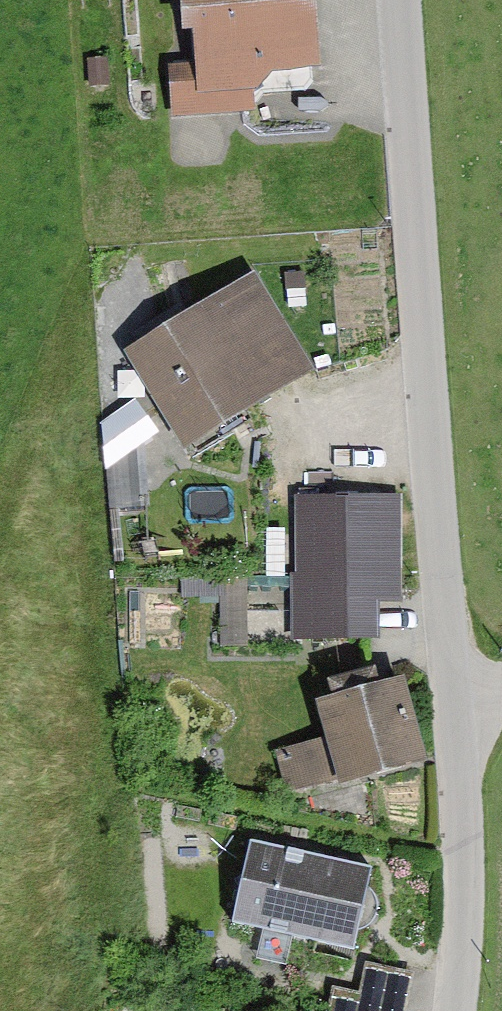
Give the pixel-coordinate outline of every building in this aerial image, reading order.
[(184,38),(196,38),(198,69),(172,71),(174,113),(252,109),(251,93),(263,93),(276,77),(318,74),(314,0),(182,0),(184,38)] [(108,59),(89,60),(90,88),(110,87),(108,59)] [(304,274),(286,275),(286,290),(305,289),(304,274)] [(314,376),(255,279),(127,356),(186,453),(314,376)] [(135,402),(101,427),(105,475),(160,436),(135,402)] [(406,496),(300,496),(301,639),(374,638),(374,603),(406,602),(406,496)] [(248,579),(184,578),(183,599),(222,599),(221,649),(247,649),(248,579)] [(326,741),(278,752),(289,797),(424,764),(405,687),(318,708),(326,741)] [(370,872),(252,845),(233,928),(351,955),(370,872)] [(366,965),(360,994),(332,989),(327,1010),(408,1010),(415,975),(366,965)]
